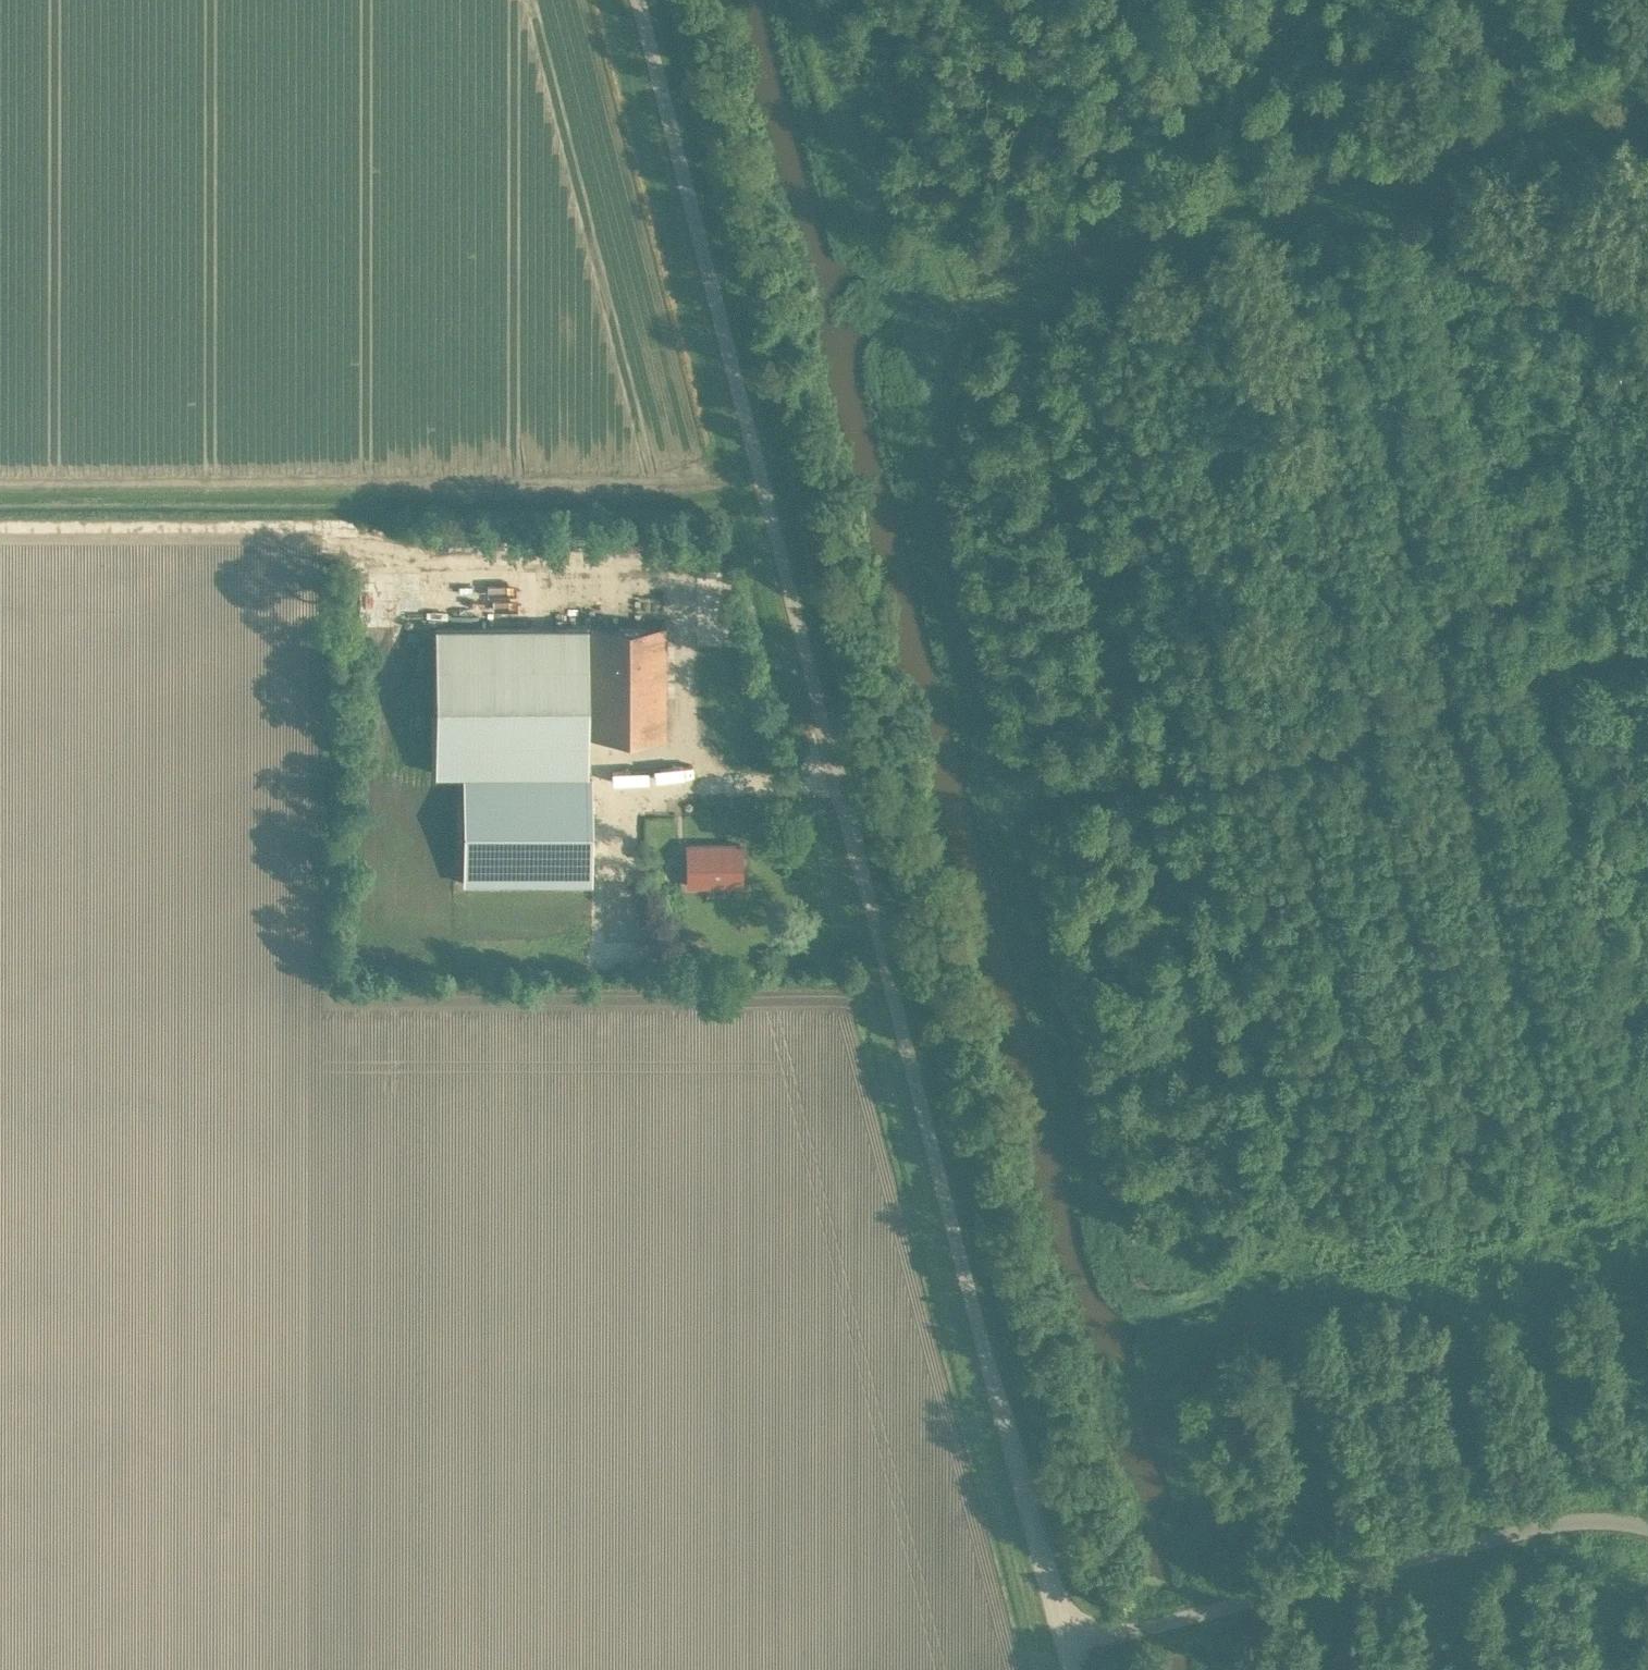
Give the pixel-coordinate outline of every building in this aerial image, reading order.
[(587,627),(435,627),(435,776),(463,776),(587,776),(587,736),(587,628),(587,627)] [(664,628),(587,628),(587,736),(664,736),(664,628)] [(590,884),(590,776),(587,776),(463,776),(463,884),(590,884)] [(704,873),(686,874),(686,911),(740,911),(740,873),(735,873),(735,853),(703,853),(704,873)]
